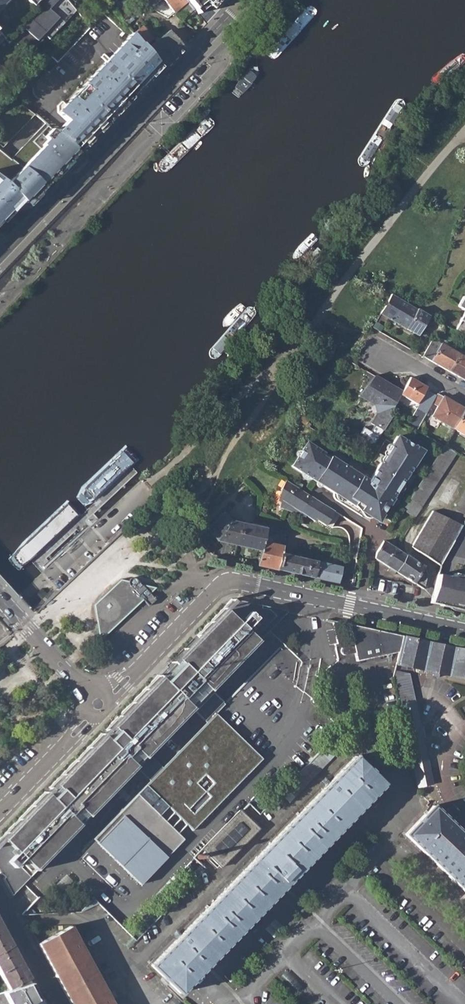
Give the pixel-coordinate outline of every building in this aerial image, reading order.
[(69,0),(28,0),(39,11),(12,38),(28,55),(44,46),(51,39),(54,42),(80,11),(69,0)] [(114,8),(119,4),(116,0),(108,0),(114,8)] [(121,8),(126,3),(123,0),(119,4),(114,8),(126,24),(130,23),(125,19),(128,16),(121,8)] [(182,19),(194,9),(187,0),(165,0),(174,11),(182,19)] [(194,9),(203,2),(208,6),(211,9),(220,0),(187,0),(194,9)] [(194,9),(198,14),(208,6),(203,2),(194,9)] [(277,57),(313,17),(314,16),(315,14),(315,13),(315,12),(316,11),(316,10),(316,9),(315,8),(314,7),(313,7),(313,6),(312,6),(311,6),(310,6),(309,6),(308,7),(306,8),(305,9),(304,10),(271,48),(270,49),(269,50),(269,51),(268,51),(268,53),(268,54),(268,55),(268,56),(269,57),(270,58),(271,59),(273,59),(274,59),(275,58),(277,57)] [(138,17),(130,23),(126,24),(132,31),(142,22),(138,17)] [(108,58),(135,86),(158,63),(126,24),(117,35),(124,41),(108,58)] [(158,63),(164,68),(183,48),(168,30),(155,40),(143,25),(134,33),(158,63)] [(128,94),(135,86),(108,58),(96,46),(94,49),(99,54),(59,96),(55,93),(51,98),(51,105),(60,113),(49,125),(52,129),(78,153),(130,97),(128,94)] [(230,91),(232,94),(235,96),(236,96),(237,96),(238,96),(239,95),(260,77),(260,76),(261,75),(261,74),(261,73),(261,70),(261,69),(260,69),(257,69),(255,69),(254,69),(253,69),(252,70),(232,87),(231,88),(230,89),(230,90),(230,91)] [(367,162),(403,110),(404,109),(405,107),(405,106),(405,105),(405,104),(405,103),(405,102),(405,101),(404,101),(403,100),(402,100),(401,99),(400,99),(399,100),(398,100),(397,101),(396,102),(395,103),(394,104),(359,155),(358,156),(358,157),(357,158),(357,160),(357,161),(357,162),(358,163),(359,164),(360,165),(361,165),(363,165),(364,165),(365,164),(366,163),(367,162)] [(2,149),(12,159),(46,123),(36,114),(2,149)] [(171,168),(211,127),(212,126),(213,125),(214,124),(214,123),(214,122),(214,121),(214,120),(214,119),(212,117),(212,116),(211,116),(210,115),(209,115),(208,115),(207,115),(205,115),(203,116),(202,118),(201,119),(162,159),(161,160),(160,161),(160,162),(159,162),(159,164),(158,165),(158,166),(158,168),(159,169),(159,170),(160,171),(161,172),(162,172),(163,172),(165,172),(166,172),(167,172),(168,171),(169,170),(170,169),(171,168)] [(40,150),(61,169),(78,153),(52,129),(45,137),(48,139),(42,146),(44,146),(40,150)] [(40,150),(24,168),(43,185),(45,187),(61,169),(40,150)] [(22,200),(25,204),(43,185),(24,168),(7,186),(22,200)] [(22,200),(7,186),(13,180),(9,179),(6,178),(3,181),(0,178),(0,223),(22,200)] [(392,295),(381,313),(387,317),(419,335),(429,317),(413,307),(392,295)] [(221,354),(252,319),(253,318),(254,316),(255,315),(255,314),(255,313),(255,312),(255,311),(255,310),(254,308),(253,308),(253,307),(252,307),(250,307),(250,306),(248,307),(247,307),(246,307),(245,308),(243,310),(243,311),(212,346),(211,346),(210,347),(210,348),(209,349),(209,350),(208,351),(208,353),(208,354),(209,355),(209,356),(210,357),(211,358),(212,358),(213,358),(215,358),(216,358),(217,357),(218,356),(219,356),(220,355),(221,354)] [(379,331),(387,317),(381,313),(375,323),(371,327),(379,331)] [(459,334),(464,323),(464,317),(464,316),(455,331),(459,334)] [(422,356),(448,372),(459,354),(432,339),(422,356)] [(464,381),(464,358),(459,354),(448,372),(464,381)] [(359,395),(373,405),(377,413),(371,423),(382,431),(391,416),(388,414),(399,394),(401,391),(374,375),(359,395)] [(401,391),(399,394),(415,402),(424,386),(409,377),(401,391)] [(429,414),(451,427),(462,407),(440,395),(435,392),(429,401),(434,404),(429,414)] [(464,435),(464,409),(462,407),(451,427),(464,435)] [(406,424),(415,429),(424,412),(415,408),(406,424)] [(298,420),(306,424),(310,417),(303,413),(298,420)] [(366,513),(373,516),(374,514),(379,514),(382,515),(422,450),(397,435),(372,476),(367,473),(362,474),(361,476),(306,443),(292,466),(364,510),(366,513)] [(409,500),(421,507),(454,451),(442,444),(409,500)] [(282,487),(281,488),(280,506),(305,517),(306,514),(315,520),(317,518),(327,524),(336,510),(289,482),(287,480),(282,487)] [(464,516),(464,490),(454,509),(464,516)] [(402,511),(414,518),(421,507),(409,500),(402,511)] [(411,546),(440,565),(461,527),(432,509),(411,546)] [(217,539),(237,544),(242,519),(233,517),(232,522),(229,521),(223,513),(208,528),(217,539)] [(237,544),(261,549),(263,541),(266,529),(252,526),(253,522),(242,519),(237,544)] [(257,566),(277,570),(281,553),(283,546),(285,534),(266,529),(263,541),(261,549),(257,566)] [(376,557),(389,565),(396,569),(405,554),(383,541),(376,553),(376,557)] [(277,570),(312,578),(316,561),(281,553),(277,570)] [(405,554),(396,569),(425,588),(428,572),(425,566),(405,554)] [(312,578),(341,584),(343,576),(339,575),(341,568),(316,561),(312,578)] [(464,611),(464,579),(462,580),(463,575),(453,572),(452,577),(438,574),(430,603),(464,611)] [(370,590),(380,592),(382,578),(372,577),(370,590)] [(380,592),(412,599),(415,585),(382,578),(380,592)] [(122,580),(96,605),(96,609),(99,628),(95,632),(98,635),(101,638),(102,641),(145,601),(151,607),(158,601),(152,594),(158,588),(143,585),(136,579),(133,579),(131,582),(122,580)] [(12,896),(24,883),(36,871),(80,825),(114,790),(136,767),(150,781),(146,785),(168,806),(192,830),(263,758),(240,736),(216,713),(225,704),(218,698),(211,690),(257,643),(261,639),(270,628),(289,610),(237,599),(235,601),(231,598),(225,605),(196,634),(200,638),(166,672),(161,678),(158,674),(106,727),(105,729),(108,732),(104,736),(101,733),(50,785),(48,787),(52,790),(48,794),(44,791),(0,836),(0,837),(0,875),(1,874),(4,877),(2,878),(12,896)] [(408,756),(391,677),(386,655),(399,652),(400,648),(403,635),(348,623),(356,660),(363,659),(367,682),(384,762),(408,756)] [(403,635),(400,648),(399,652),(397,660),(464,675),(464,649),(403,635)] [(393,677),(396,691),(411,688),(407,670),(395,667),(393,677)] [(396,691),(417,788),(432,784),(411,688),(396,691)] [(288,786),(297,794),(339,749),(331,741),(288,786)] [(151,965),(180,993),(383,785),(354,757),(151,965)] [(410,761),(396,763),(398,780),(413,778),(410,761)] [(138,794),(160,815),(168,806),(146,785),(138,794)] [(160,815),(138,794),(93,839),(140,884),(184,839),(160,815)] [(433,806),(418,822),(417,821),(415,823),(415,824),(406,834),(464,891),(464,837),(433,806)] [(207,844),(202,850),(220,868),(259,828),(242,812),(240,810),(207,843),(207,844)] [(0,924),(0,973),(9,990),(29,979),(0,924)] [(70,1003),(112,1003),(104,989),(70,927),(38,944),(70,1003)] [(0,993),(0,1003),(43,1003),(32,983),(9,990),(0,993)]
